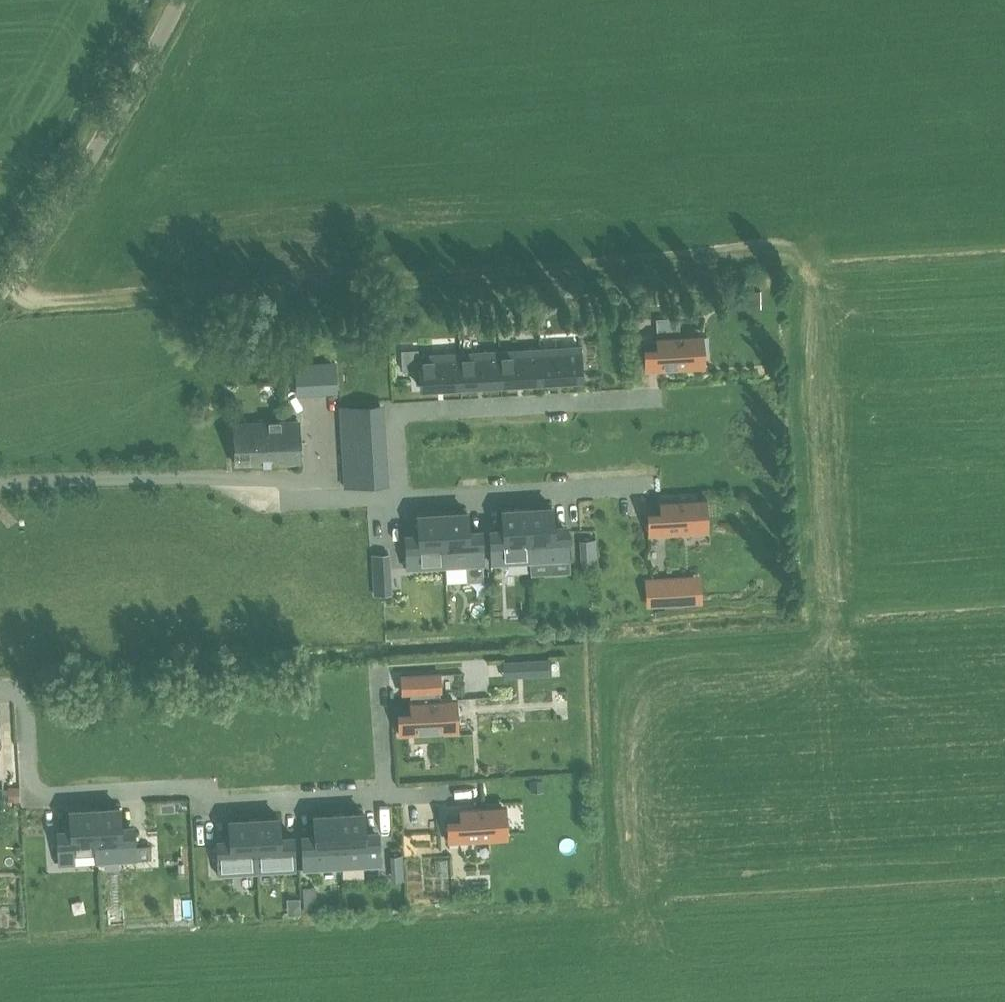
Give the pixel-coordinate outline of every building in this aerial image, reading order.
[(686,362),(700,361),(698,333),(696,333),(696,334),(657,336),(658,346),(646,347),(646,346),(644,347),(646,371),(661,370),(661,368),(686,366),(686,362)] [(539,348),(541,380),(581,378),(579,345),(539,348)] [(539,348),(499,350),(501,382),(541,380),(539,348)] [(461,385),(501,382),(499,350),(459,353),(461,385)] [(420,387),(461,385),(459,353),(418,355),(420,387)] [(294,362),(295,382),(295,394),(337,391),(335,360),(313,361),(294,362)] [(755,379),(756,394),(771,393),(770,378),(755,379)] [(341,426),(342,446),(343,466),(344,487),(359,486),(357,466),(356,446),(355,426),(354,405),(340,406),(341,426)] [(298,419),(233,421),(235,464),(300,461),(298,419)] [(649,535),(664,534),(664,532),(690,530),(689,526),(703,526),(702,497),(699,498),(660,500),(661,510),(650,511),(648,511),(649,535)] [(566,524),(553,525),(552,506),(527,508),(530,561),(568,559),(566,524)] [(503,528),(489,528),(492,563),(530,561),(527,508),(502,509),(503,528)] [(442,512),(445,566),(483,564),(481,529),(468,530),(467,511),(442,512)] [(418,533),(405,533),(407,568),(445,566),(442,512),(417,514),(418,533)] [(595,539),(579,540),(581,562),(596,561),(595,539)] [(374,571),(390,570),(389,553),(373,554),(374,571)] [(686,602),(685,578),(646,580),(648,604),(686,602)] [(543,674),(542,659),(523,660),(524,675),(543,674)] [(440,726),(454,726),(452,697),(441,698),(440,691),(441,691),(440,673),(401,675),(402,693),(410,692),(411,700),(410,700),(411,710),(398,711),(400,735),(415,734),(415,732),(440,730),(440,726)] [(449,842),(464,841),(464,839),(489,837),(489,833),(503,833),(501,804),(499,805),(460,807),(460,817),(448,818),(449,842)] [(134,824),(120,825),(119,806),(94,808),(97,861),(136,859),(134,830),(134,824)] [(70,828),(57,829),(59,864),(74,863),(73,853),(96,852),(96,861),(97,861),(94,808),(69,809),(70,828)] [(339,813),(342,867),(380,864),(378,836),(378,829),(364,830),(364,812),(339,813)] [(304,869),(342,867),(339,813),(314,814),(315,833),(301,834),(302,840),(301,840),(304,869)] [(279,816),(254,818),(257,872),(295,869),(294,841),(293,841),(293,834),(280,835),(279,816)] [(219,874),(257,872),(254,818),(229,819),(230,837),(216,838),(218,874),(219,874)]
